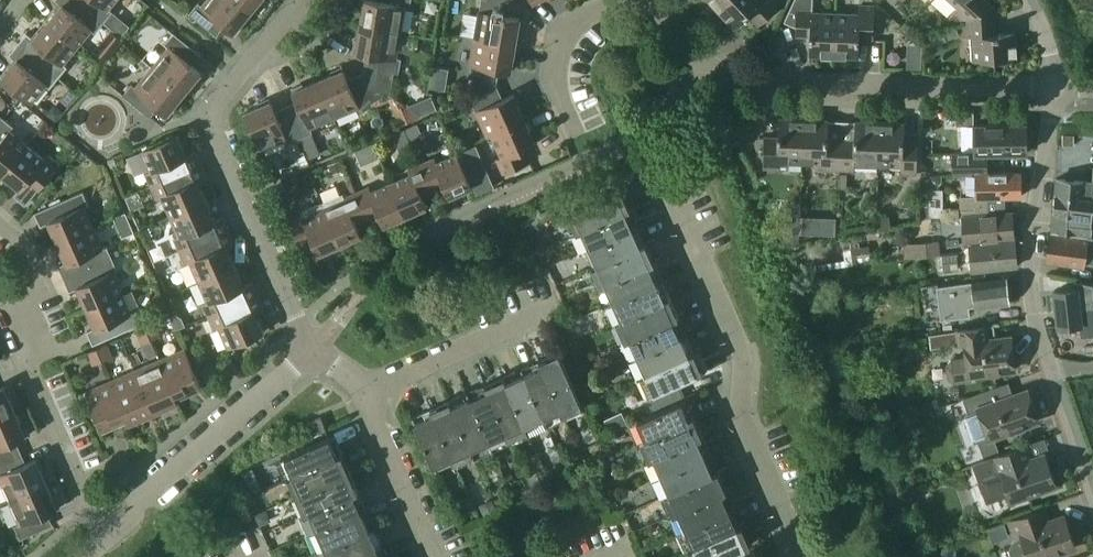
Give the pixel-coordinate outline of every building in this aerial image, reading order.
[(79,0),(56,0),(62,5),(49,21),(78,45),(91,29),(95,33),(105,21),(79,0)] [(105,21),(113,11),(109,8),(116,0),(79,0),(105,21)] [(251,12),(237,0),(208,0),(203,6),(199,3),(190,14),(213,32),(221,22),(236,35),(243,26),(241,24),(251,12)] [(251,12),(261,0),(237,0),(251,12)] [(412,0),(382,0),(382,2),(370,0),(362,0),(361,10),(363,11),(361,26),(401,33),(405,7),(410,8),(412,0)] [(480,11),(475,38),(516,45),(521,18),(508,16),(511,0),(482,0),(480,11)] [(730,0),(710,0),(719,10),(730,0)] [(719,10),(736,28),(750,15),(760,25),(783,3),(780,0),(730,0),(719,10)] [(836,13),(813,12),(813,0),(795,0),(785,21),(786,22),(787,20),(797,20),(797,35),(811,36),(810,55),(835,56),(836,13)] [(958,7),(953,12),(964,22),(964,23),(995,7),(987,0),(951,0),(958,7)] [(859,14),(836,13),(835,56),(859,57),(860,38),(874,38),(875,7),(860,6),(859,14)] [(996,21),(995,7),(964,23),(965,37),(973,36),(974,61),(1017,58),(1016,33),(992,34),(991,21),(996,21)] [(78,45),(49,21),(34,39),(27,33),(19,43),(60,76),(68,67),(64,63),(78,45)] [(397,58),(401,33),(361,26),(358,41),(355,41),(354,52),(373,55),(369,77),(391,94),(394,73),(399,74),(402,59),(397,58)] [(169,47),(153,67),(184,93),(194,81),(196,83),(204,74),(189,61),(197,52),(174,33),(166,44),(169,47)] [(511,72),(516,45),(475,38),(470,66),(471,65),(469,77),(474,78),(472,88),(497,86),(496,84),(498,70),(511,72)] [(60,76),(19,43),(9,54),(17,60),(2,77),(32,102),(46,85),(50,88),(60,76)] [(184,93),(153,67),(136,87),(132,84),(124,95),(146,113),(154,103),(169,116),(177,107),(175,105),(184,93)] [(372,102),(391,94),(369,77),(350,85),(342,67),(331,72),(333,74),(319,80),(335,118),(358,108),(360,112),(374,107),(372,102)] [(335,118),(319,80),(304,87),(303,84),(292,89),(300,107),(289,112),(301,138),(313,133),(311,129),(335,118)] [(503,99),(497,86),(472,88),(476,97),(472,99),(477,111),(476,111),(488,137),(493,135),(526,120),(514,94),(503,99)] [(301,138),(289,112),(277,117),(270,99),(259,103),(260,106),(245,112),(261,150),(286,139),(288,144),(301,138)] [(28,145),(11,131),(15,127),(4,118),(0,123),(0,172),(4,175),(28,145)] [(803,162),(805,119),(780,118),(779,138),(765,137),(764,169),(789,170),(790,162),(803,162)] [(841,172),(842,140),(828,139),(829,120),(805,119),(803,162),(816,163),(816,171),(841,172)] [(536,144),(526,120),(493,135),(503,157),(498,159),(504,173),(531,161),(525,149),(536,144)] [(879,165),(880,122),(856,121),(855,141),(842,140),(841,172),(855,172),(856,164),(879,165)] [(905,123),(880,122),(879,165),(902,166),(902,174),(917,175),(918,143),(904,142),(905,123)] [(975,153),(953,153),(953,174),(973,173),(973,169),(988,169),(988,153),(1028,153),(1027,124),(975,125),(975,153)] [(178,135),(143,150),(151,171),(147,173),(152,186),(201,165),(195,152),(187,155),(178,135)] [(45,159),(28,145),(4,175),(20,188),(15,196),(26,205),(59,164),(48,155),(45,159)] [(435,158),(423,163),(435,191),(445,186),(450,197),(472,187),(458,154),(437,163),(435,158)] [(423,196),(435,191),(423,163),(409,170),(411,174),(392,182),(407,216),(427,206),(423,196)] [(206,177),(201,165),(152,186),(158,198),(163,196),(172,217),(207,201),(198,181),(206,177)] [(961,216),(963,216),(988,214),(988,197),(1021,197),(1021,173),(977,173),(977,196),(961,197),(961,216)] [(1056,179),(1054,194),(1092,197),(1092,182),(1056,179)] [(407,216),(392,182),(372,191),(370,187),(357,192),(369,219),(380,214),(385,225),(407,216)] [(582,230),(631,208),(622,188),(568,212),(569,214),(574,212),(582,230)] [(83,192),(35,213),(41,226),(49,222),(58,242),(93,227),(84,207),(89,205),(83,192)] [(369,219),(357,192),(346,197),(339,195),(323,202),(341,244),(362,235),(357,224),(369,219)] [(1054,194),(1052,229),(1092,232),(1092,220),(1092,197),(1054,194)] [(215,221),(207,201),(172,217),(180,236),(175,238),(181,251),(229,230),(224,217),(215,221)] [(341,244),(323,202),(305,210),(302,216),(290,221),(302,248),(315,243),(319,254),(341,244)] [(590,248),(639,226),(631,208),(582,230),(590,248)] [(1015,238),(1012,212),(988,214),(963,216),(965,243),(970,243),(1015,238)] [(598,266),(647,243),(639,226),(590,248),(598,266)] [(102,247),(93,227),(58,242),(67,262),(59,266),(64,278),(112,257),(107,245),(102,247)] [(235,242),(229,230),(181,251),(186,263),(191,261),(200,282),(235,267),(226,246),(235,242)] [(1052,234),(1046,262),(1085,267),(1086,263),(1092,264),(1092,240),(1052,234)] [(1017,267),(1015,238),(970,243),(973,271),(1017,267)] [(942,241),(907,242),(907,256),(942,255),(942,241)] [(606,284),(655,262),(647,243),(598,266),(606,284)] [(158,249),(149,253),(154,263),(166,257),(163,251),(158,249)] [(113,272),(118,270),(112,257),(64,278),(70,291),(78,288),(87,307),(122,292),(113,272)] [(158,273),(167,269),(169,264),(166,257),(154,263),(158,273)] [(614,302),(663,280),(655,262),(606,284),(614,302)] [(210,317),(258,295),(252,282),(244,286),(235,267),(200,282),(209,301),(204,303),(210,317)] [(1010,303),(1006,277),(938,286),(942,318),(970,315),(969,306),(975,306),(976,308),(1010,303)] [(622,321),(671,298),(663,280),(614,302),(622,321)] [(1076,281),(1077,288),(1054,290),(1058,328),(1083,325),(1081,308),(1092,307),(1092,284),(1076,281)] [(131,312),(122,292),(87,307),(96,328),(87,331),(93,345),(142,324),(136,310),(131,312)] [(264,308),(258,295),(210,317),(215,329),(220,327),(229,347),(264,332),(255,311),(264,308)] [(679,316),(671,298),(622,321),(630,339),(679,316)] [(171,317),(177,330),(186,326),(183,318),(177,315),(171,317)] [(687,335),(679,316),(630,339),(638,357),(687,335)] [(161,336),(156,323),(146,328),(152,340),(161,336)] [(992,339),(990,326),(957,330),(959,346),(966,345),(967,355),(951,357),(945,364),(947,377),(954,382),(970,380),(970,376),(1016,370),(1012,336),(992,339)] [(152,340),(146,328),(136,332),(142,344),(152,340)] [(696,353),(687,335),(638,357),(646,375),(696,353)] [(113,357),(107,344),(98,348),(103,361),(113,357)] [(103,361),(98,348),(88,352),(93,365),(103,361)] [(202,387),(185,349),(161,359),(177,397),(202,387)] [(583,405),(560,352),(541,361),(562,408),(579,401),(581,406),(583,405)] [(704,371),(696,353),(646,375),(654,391),(649,393),(650,395),(657,412),(687,398),(679,382),(704,371)] [(177,397),(161,359),(137,370),(153,408),(177,397)] [(562,408),(541,361),(522,369),(544,417),(562,408)] [(544,417),(522,369),(505,376),(526,425),(544,417)] [(153,408),(137,370),(113,380),(129,418),(153,408)] [(526,425),(505,376),(486,385),(508,433),(526,425)] [(129,418),(113,380),(87,392),(103,429),(129,418)] [(995,438),(1040,422),(1029,389),(1008,397),(1004,384),(963,399),(968,413),(966,414),(964,418),(973,440),(976,442),(979,441),(984,456),(999,451),(995,438)] [(18,411),(7,385),(0,389),(0,418),(18,411)] [(508,433),(486,385),(468,393),(489,441),(508,433)] [(489,441),(468,393),(450,401),(472,449),(489,441)] [(643,440),(695,417),(687,398),(657,412),(633,422),(634,424),(636,423),(643,440)] [(472,449),(450,401),(432,409),(454,457),(472,449)] [(454,457),(432,409),(412,418),(436,470),(438,470),(435,465),(454,457)] [(18,411),(0,418),(0,462),(16,455),(11,443),(29,435),(18,411)] [(326,429),(321,417),(309,422),(314,434),(326,429)] [(703,436),(695,417),(643,440),(652,459),(703,436)] [(294,476),(343,455),(334,435),(280,458),(281,460),(286,458),(294,476)] [(660,477),(711,454),(703,436),(652,459),(660,477)] [(1025,447),(992,458),(975,464),(988,501),(1009,493),(1012,501),(1057,486),(1045,454),(1029,459),(1025,447)] [(667,494),(719,472),(711,454),(660,477),(667,494)] [(16,455),(0,462),(0,478),(10,501),(50,483),(39,458),(21,466),(16,455)] [(302,495),(351,474),(343,455),(294,476),(302,495)] [(676,513),(727,490),(719,472),(667,494),(676,513)] [(310,513),(359,491),(351,474),(302,495),(310,513)] [(60,508),(50,483),(10,501),(20,524),(15,526),(21,539),(48,527),(43,516),(60,508)] [(736,509),(727,490),(676,513),(684,532),(736,509)] [(318,531),(367,510),(359,491),(310,513),(318,531)] [(692,549),(744,526),(736,509),(684,532),(692,549)] [(326,549),(375,528),(367,510),(318,531),(326,549)] [(1065,517),(1045,524),(1040,510),(1010,521),(1015,537),(1022,535),(1023,538),(1018,540),(1016,542),(1014,545),(1012,548),(1012,551),(1012,554),(1013,556),(1050,556),(1076,548),(1065,517)] [(744,526),(692,549),(695,556),(724,556),(752,545),(744,526)] [(383,546),(375,528),(326,549),(329,556),(359,556),(383,546)] [(383,546),(359,556),(388,556),(383,546)]
